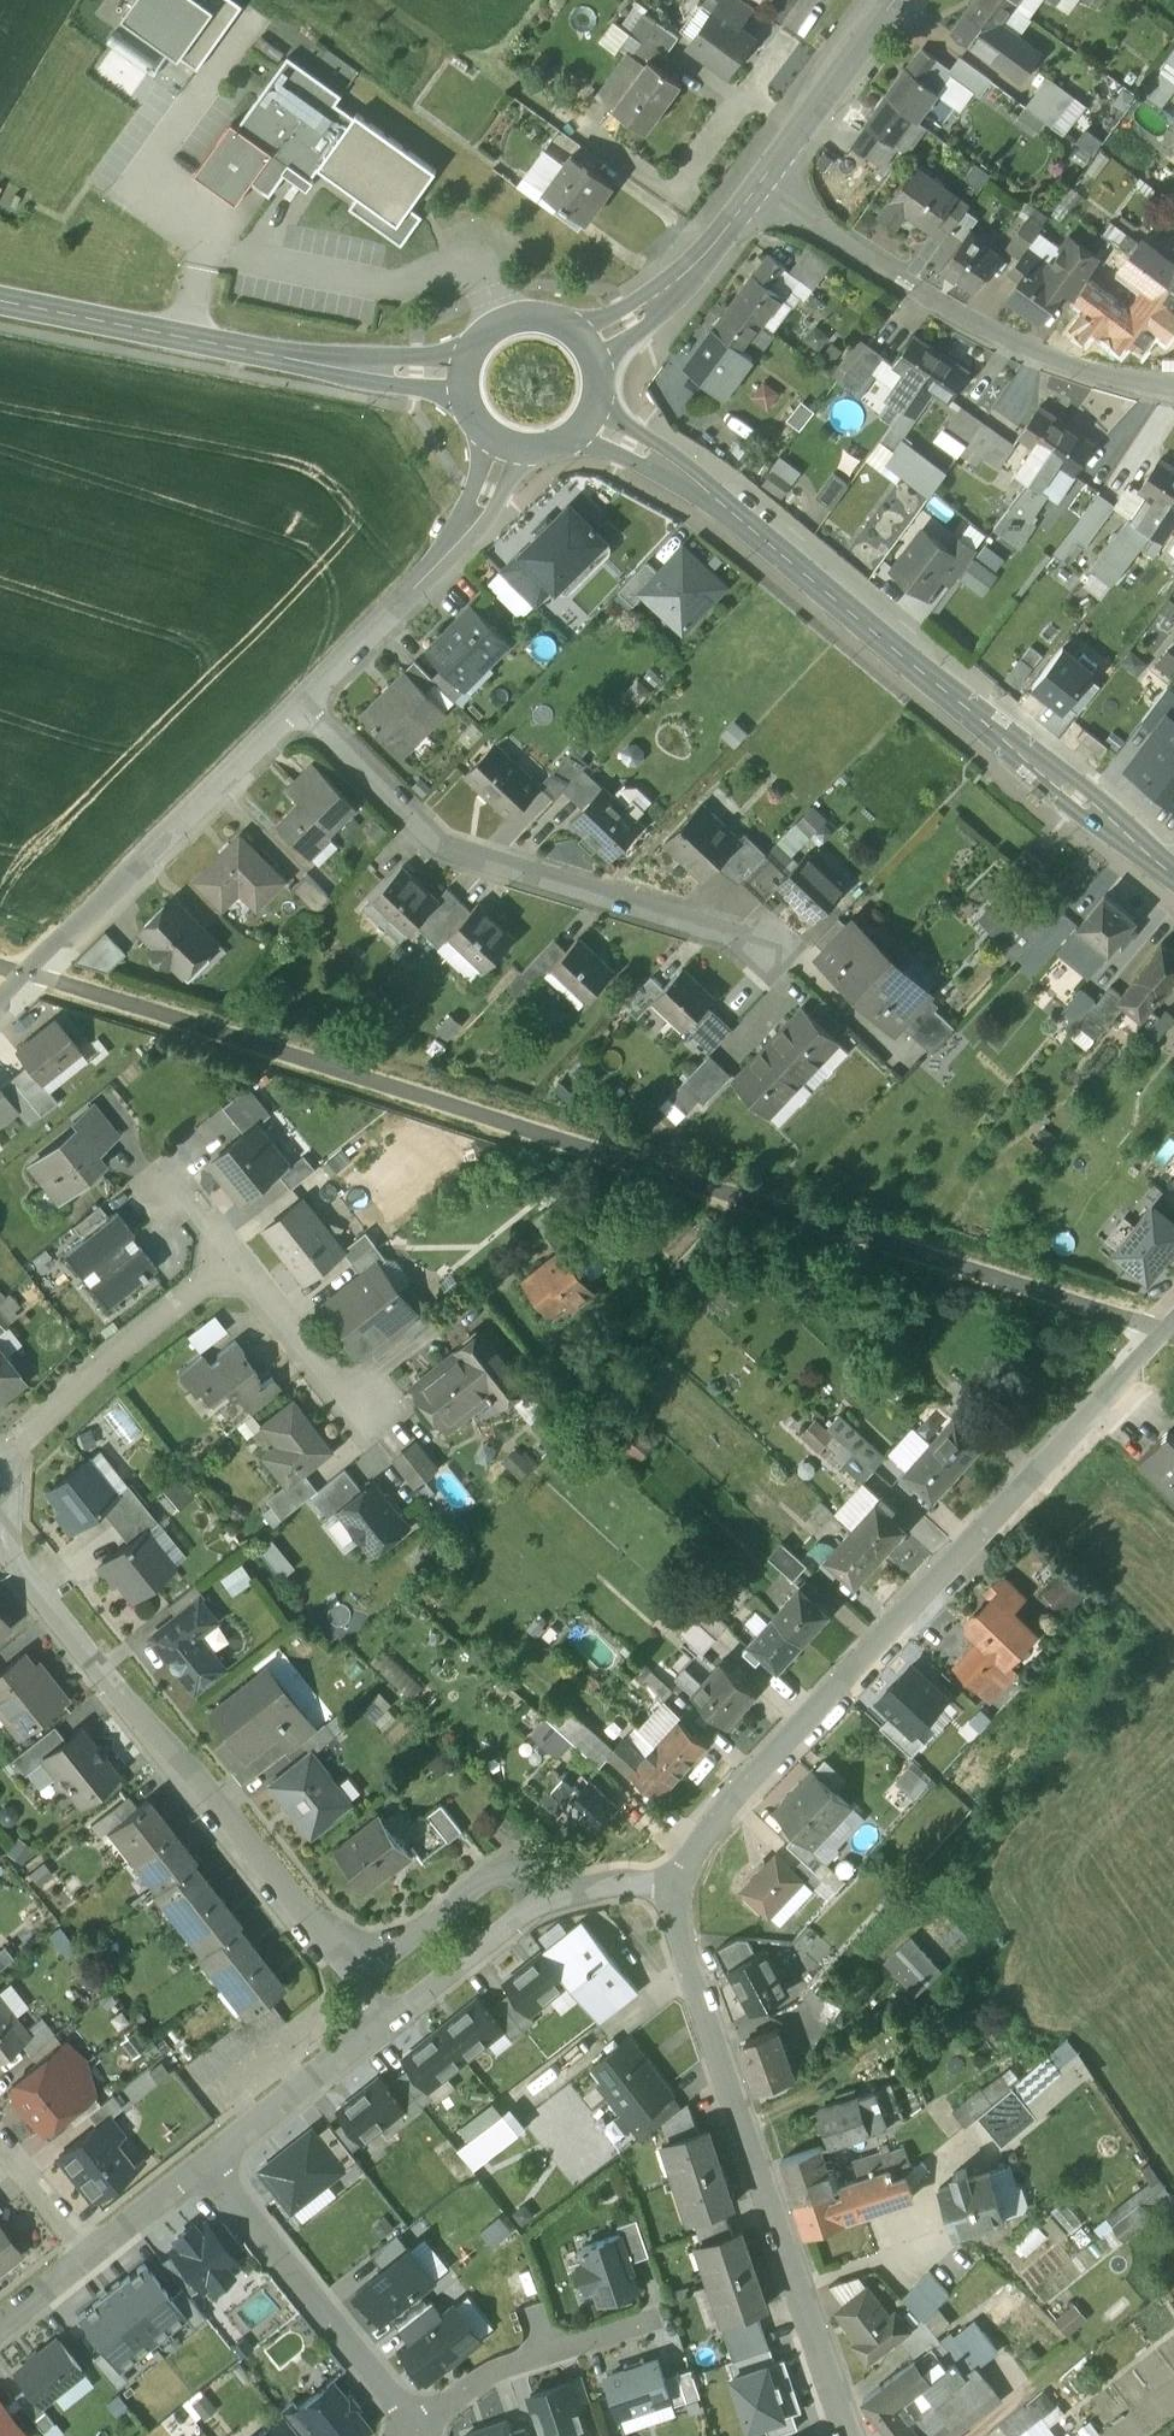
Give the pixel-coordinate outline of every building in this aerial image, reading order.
[(122,18),(197,72),(244,7),(234,0),(203,0),(202,1),(200,0),(136,0),(122,18)] [(743,0),(707,0),(704,3),(715,11),(716,10),(740,27),(755,8),(743,0)] [(968,11),(984,22),(997,32),(1003,25),(1017,5),(1009,0),(976,0),(968,11)] [(1017,5),(1030,15),(1041,0),(1021,0),(1017,5)] [(740,27),(716,10),(715,11),(690,45),(728,73),(754,37),(740,27)] [(970,12),(954,33),(968,44),(970,41),(984,22),(970,12)] [(631,34),(620,48),(632,57),(657,22),(646,13),(631,34)] [(631,34),(616,22),(601,42),(616,53),(620,48),(631,34)] [(679,37),(657,22),(632,57),(644,66),(649,59),(650,60),(659,48),(667,54),(679,37)] [(1003,25),(997,32),(984,22),(970,41),(1021,78),(1040,52),(1003,25)] [(925,49),(909,71),(921,80),(936,59),(937,58),(925,49)] [(356,117),(336,103),(342,95),(290,57),(239,128),(232,123),(195,175),(237,205),(252,185),(269,197),(291,168),(310,181),(319,168),(356,117)] [(991,79),(960,57),(950,70),(949,72),(951,73),(980,94),(991,79)] [(650,60),(649,59),(644,66),(614,108),(646,132),(682,83),(650,60)] [(936,59),(921,80),(936,91),(937,92),(951,73),(949,72),(950,70),(936,59)] [(908,70),(890,97),(916,117),(936,91),(909,71),(908,70)] [(1073,94),(1048,75),(1026,105),(1050,124),(1073,94)] [(1168,77),(1154,88),(1163,101),(1173,93),(1173,86),(1168,77)] [(916,117),(890,97),(869,124),(870,125),(882,134),(896,144),(915,119),(916,117)] [(438,171),(358,114),(356,117),(319,168),(359,196),(399,225),(411,209),(419,198),(438,171)] [(915,119),(896,144),(898,146),(908,153),(927,128),(915,119)] [(870,125),(855,146),(864,152),(867,155),(882,134),(870,125)] [(882,134),(867,155),(864,152),(858,160),(876,173),(880,167),(881,168),(884,164),(898,146),(896,144),(882,134)] [(898,146),(884,164),(894,171),(908,153),(898,146)] [(613,184),(572,155),(545,192),(562,204),(568,209),(569,208),(586,220),(613,184)] [(914,165),(878,215),(894,227),(906,210),(933,230),(940,221),(958,197),(914,165)] [(399,225),(359,196),(350,209),(402,246),(423,217),(411,209),(399,225)] [(958,197),(940,221),(952,229),(966,210),(969,205),(958,197)] [(586,220),(569,208),(568,209),(562,204),(555,212),(580,230),(586,220)] [(966,210),(952,229),(963,238),(967,232),(977,219),(966,210)] [(1030,214),(1007,245),(1021,255),(1027,248),(1039,232),(1044,224),(1030,214)] [(1139,242),(1113,222),(1103,234),(1111,240),(1131,255),(1139,242)] [(973,237),(967,232),(963,238),(941,269),(957,280),(958,278),(976,290),(1000,256),(983,243),(973,237)] [(1039,232),(1027,248),(1038,256),(1041,258),(1053,242),(1039,232)] [(986,240),(976,233),(973,237),(983,243),(986,240)] [(1103,234),(1097,241),(1106,248),(1111,240),(1103,234)] [(1100,258),(1071,237),(1049,265),(1056,270),(1050,277),(1066,289),(1065,290),(1076,298),(1086,281),(1100,258)] [(1168,255),(1143,237),(1139,242),(1131,255),(1173,287),(1173,247),(1168,255)] [(1021,255),(1009,271),(1020,279),(1038,256),(1027,248),(1021,255)] [(755,275),(735,302),(765,324),(785,298),(783,296),(771,287),(785,267),(787,265),(771,254),(755,275)] [(1131,255),(1120,270),(1142,286),(1173,309),(1173,308),(1173,287),(1131,255)] [(1020,279),(1006,297),(1040,323),(1065,290),(1066,289),(1050,277),(1056,270),(1049,265),(1041,258),(1038,256),(1020,279)] [(821,277),(799,261),(791,272),(791,273),(797,278),(788,289),(804,301),(821,277)] [(785,267),(771,287),(783,296),(788,289),(797,278),(791,273),(791,272),(785,267)] [(1076,298),(1088,307),(1070,332),(1087,344),(1095,334),(1124,356),(1134,343),(1146,353),(1148,351),(1158,337),(1167,344),(1173,335),(1173,310),(1173,309),(1142,286),(1125,308),(1086,281),(1076,298)] [(765,324),(735,302),(715,329),(744,351),(765,324)] [(715,329),(686,368),(725,396),(753,358),(744,351),(715,329)] [(942,352),(915,334),(895,364),(907,372),(922,382),(942,352)] [(867,344),(838,383),(854,396),(883,356),(867,344)] [(942,352),(922,382),(935,391),(951,402),(971,372),(942,352)] [(907,372),(890,398),(894,401),(905,408),(922,382),(907,372)] [(935,391),(922,382),(905,408),(918,417),(935,391)] [(894,401),(884,416),(894,424),(895,424),(905,408),(894,401)] [(804,403),(789,421),(800,430),(815,412),(804,403)] [(1067,424),(1039,405),(1019,435),(1034,446),(1047,455),(1067,424)] [(984,422),(961,406),(945,429),(967,445),(984,422)] [(946,473),(902,439),(918,417),(905,408),(895,424),(894,424),(882,441),(896,451),(888,461),(931,494),(946,473)] [(984,422),(967,445),(984,456),(998,432),(984,422)] [(1095,444),(1067,424),(1047,455),(1059,463),(1074,474),(1095,444)] [(1034,446),(1017,473),(1019,474),(1030,481),(1047,455),(1034,446)] [(1047,455),(1030,481),(1042,489),(1059,463),(1047,455)] [(781,457),(772,469),(791,483),(800,471),(781,457)] [(1161,460),(1141,490),(1148,494),(1157,500),(1168,508),(1173,499),(1173,469),(1161,460)] [(762,483),(781,497),(791,483),(772,469),(762,483)] [(1019,474),(1013,483),(1024,490),(1030,481),(1019,474)] [(818,498),(832,509),(849,487),(834,476),(818,498)] [(1024,490),(1019,497),(995,528),(1020,547),(1037,525),(1029,518),(1049,494),(1042,489),(1030,481),(1024,490)] [(1085,484),(1055,523),(1068,532),(1097,493),(1085,484)] [(1068,532),(1055,551),(1072,566),(1087,545),(1116,505),(1098,492),(1097,493),(1068,532)] [(1130,520),(1092,570),(1113,585),(1137,554),(1141,548),(1151,534),(1168,508),(1157,500),(1148,494),(1130,520)] [(1168,508),(1151,534),(1141,548),(1158,562),(1173,537),(1173,499),(1168,508)] [(555,585),(558,587),(605,540),(572,507),(524,553),(555,585)] [(950,550),(924,530),(895,568),(911,581),(909,583),(926,595),(945,571),(957,555),(950,550)] [(977,552),(959,539),(950,550),(957,555),(945,571),(956,579),(977,552)] [(661,575),(644,592),(645,593),(683,628),(723,586),(684,550),(661,575)] [(555,585),(524,553),(504,573),(534,605),(555,585)] [(647,562),(619,591),(634,605),(645,593),(644,592),(661,575),(647,562)] [(976,562),(961,580),(982,596),(996,577),(976,562)] [(520,618),(534,605),(504,573),(490,586),(520,618)] [(513,643),(473,604),(472,605),(476,609),(456,630),(452,625),(427,650),(444,667),(459,683),(461,681),(484,658),(491,665),(513,643)] [(1064,648),(1034,687),(1064,710),(1067,706),(1089,678),(1098,666),(1083,654),(1079,659),(1064,648)] [(1155,669),(1172,681),(1173,678),(1173,656),(1168,652),(1155,669)] [(434,678),(416,660),(407,669),(428,691),(437,681),(434,678)] [(459,683),(444,667),(434,678),(437,681),(456,700),(468,688),(461,681),(459,683)] [(428,691),(407,669),(406,670),(407,672),(365,714),(364,713),(363,714),(402,755),(447,710),(428,691)] [(1067,706),(1078,715),(1100,687),(1089,678),(1067,706)] [(1155,730),(1168,713),(1173,717),(1173,692),(1168,687),(1143,721),(1155,730)] [(1158,790),(1173,769),(1173,717),(1168,713),(1155,730),(1128,767),(1158,790)] [(1108,747),(1086,730),(1078,740),(1100,757),(1108,747)] [(497,743),(466,776),(511,818),(540,787),(542,785),(541,784),(497,743)] [(574,749),(541,784),(542,785),(540,787),(555,800),(563,791),(583,770),(589,763),(574,749)] [(315,762),(295,782),(308,796),(280,824),(309,852),(357,804),(315,762)] [(1158,790),(1173,802),(1173,769),(1158,790)] [(583,770),(563,791),(582,808),(601,787),(583,770)] [(582,808),(570,821),(609,856),(640,823),(601,787),(582,808)] [(703,804),(666,842),(667,842),(668,842),(704,877),(704,878),(705,879),(723,860),(741,840),(740,839),(703,804)] [(746,832),(740,839),(741,840),(723,860),(743,880),(768,853),(746,832)] [(285,878),(243,834),(199,877),(225,904),(242,888),(258,904),(285,878)] [(1026,848),(1017,859),(1038,877),(1048,866),(1026,848)] [(768,853),(743,880),(765,901),(781,885),(779,883),(789,873),(788,872),(768,853)] [(806,853),(788,872),(789,873),(779,883),(781,885),(817,919),(845,890),(806,853)] [(437,900),(402,867),(375,896),(395,914),(412,930),(416,926),(439,902),(437,900)] [(333,897),(308,871),(292,887),(318,913),(333,897)] [(1011,888),(980,921),(999,939),(1030,905),(1011,888)] [(460,901),(448,889),(437,900),(439,902),(416,926),(427,936),(460,901)] [(1079,925),(1100,943),(1110,951),(1117,942),(1126,931),(1137,919),(1106,893),(1079,925)] [(395,914),(375,896),(370,901),(371,902),(366,907),(385,925),(395,914)] [(1037,898),(1030,905),(999,939),(995,943),(1016,961),(1057,916),(1037,898)] [(216,937),(177,899),(145,932),(156,943),(153,946),(154,956),(160,963),(170,963),(173,960),(186,973),(203,956),(201,953),(216,937)] [(460,901),(427,936),(439,948),(452,934),(450,932),(470,910),(460,901)] [(515,938),(477,903),(470,910),(450,932),(452,934),(488,967),(515,938)] [(412,930),(395,914),(385,925),(401,940),(406,934),(407,935),(412,930)] [(841,917),(816,943),(826,953),(851,927),(841,917)] [(826,953),(822,957),(841,975),(842,973),(861,991),(893,958),(855,923),(851,927),(826,953)] [(1100,943),(1079,925),(1079,924),(1059,948),(1080,966),(1100,943)] [(127,952),(106,930),(73,962),(107,971),(127,952)] [(1126,931),(1117,942),(1122,947),(1132,935),(1126,931)] [(613,972),(577,938),(566,950),(555,962),(556,963),(590,995),(613,972)] [(554,940),(521,975),(534,987),(556,963),(555,962),(566,950),(554,940)] [(1164,941),(1136,974),(1160,995),(1162,996),(1171,986),(1173,982),(1173,949),(1164,941)] [(893,958),(861,991),(877,1006),(876,1008),(895,1026),(899,1022),(923,996),(927,991),(893,958)] [(714,998),(682,968),(663,988),(653,998),(655,1000),(685,1028),(687,1027),(707,1006),(714,998)] [(651,977),(624,1005),(638,1018),(655,1000),(653,998),(663,988),(651,977)] [(1160,995),(1138,977),(1123,996),(1121,998),(1127,1003),(1144,1015),(1160,995)] [(1111,986),(1078,1026),(1099,1041),(1127,1003),(1121,998),(1123,996),(1111,986)] [(1095,1002),(1082,992),(1063,1015),(1077,1025),(1095,1002)] [(923,996),(899,1022),(910,1033),(935,1007),(923,996)] [(842,1023),(821,1003),(812,1013),(832,1033),(842,1023)] [(733,1030),(707,1006),(687,1027),(713,1051),(733,1030)] [(812,1013),(804,1006),(769,1043),(805,1077),(840,1040),(832,1033),(812,1013)] [(935,1007),(910,1033),(931,1051),(955,1026),(935,1007)] [(1166,1010),(1147,1032),(1157,1041),(1173,1021),(1173,1017),(1166,1010)] [(56,1020),(17,1051),(28,1064),(40,1079),(79,1048),(56,1020)] [(805,1077),(769,1043),(734,1080),(769,1114),(805,1077)] [(710,1054),(683,1083),(697,1097),(705,1104),(732,1075),(710,1054)] [(40,1079),(28,1064),(11,1078),(42,1116),(58,1103),(40,1079)] [(42,1116),(11,1078),(0,1087),(17,1109),(15,1110),(29,1126),(42,1116)] [(697,1097),(683,1083),(669,1097),(684,1111),(697,1097)] [(0,1087),(0,1122),(15,1110),(17,1109),(0,1087)] [(249,1087),(225,1106),(246,1132),(257,1124),(258,1125),(271,1114),(249,1087)] [(94,1105),(74,1121),(78,1126),(94,1147),(97,1150),(117,1134),(94,1105)] [(207,1121),(173,1151),(195,1175),(229,1144),(207,1121)] [(246,1132),(211,1163),(242,1199),(288,1160),(258,1125),(257,1124),(246,1132)] [(78,1126),(32,1163),(49,1183),(57,1176),(68,1190),(99,1166),(88,1152),(94,1147),(78,1126)] [(305,1155),(281,1174),(292,1188),(316,1169),(305,1155)] [(1173,1220),(1173,1199),(1163,1190),(1153,1203),(1154,1204),(1173,1220)] [(304,1199),(266,1229),(308,1281),(345,1251),(344,1249),(304,1199)] [(1149,1277),(1173,1247),(1173,1220),(1154,1204),(1116,1250),(1149,1277)] [(99,1206),(73,1226),(83,1238),(109,1217),(99,1206)] [(130,1236),(113,1214),(109,1217),(83,1238),(68,1250),(110,1302),(143,1276),(144,1277),(148,1274),(147,1273),(152,1269),(127,1238),(130,1236)] [(367,1231),(344,1249),(345,1251),(354,1262),(377,1244),(367,1231)] [(377,1244),(354,1262),(363,1274),(364,1274),(364,1275),(379,1263),(379,1264),(380,1264),(388,1257),(377,1244)] [(592,1291),(562,1253),(527,1281),(551,1311),(568,1298),(574,1305),(592,1291)] [(379,1263),(364,1275),(364,1274),(363,1274),(326,1304),(348,1332),(349,1332),(350,1333),(376,1313),(393,1334),(404,1325),(426,1307),(409,1285),(402,1291),(380,1264),(379,1264),(379,1263)] [(426,1307),(404,1325),(414,1338),(437,1320),(426,1307)] [(190,1334),(203,1350),(231,1329),(219,1312),(190,1334)] [(376,1313),(350,1333),(349,1332),(348,1332),(341,1338),(356,1357),(364,1357),(391,1336),(391,1335),(393,1334),(376,1313)] [(487,1329),(459,1351),(487,1388),(500,1404),(528,1382),(487,1329)] [(236,1339),(218,1353),(221,1357),(212,1364),(204,1353),(180,1371),(196,1391),(201,1387),(213,1404),(230,1391),(235,1397),(244,1391),(247,1395),(262,1383),(256,1374),(259,1372),(250,1360),(246,1362),(241,1354),(245,1351),(236,1339)] [(23,1381),(13,1368),(14,1363),(9,1357),(5,1357),(0,1351),(0,1399),(23,1381)] [(459,1351),(415,1386),(448,1428),(465,1414),(461,1409),(487,1388),(459,1351)] [(912,1382),(898,1369),(887,1382),(901,1394),(912,1382)] [(247,1395),(242,1398),(253,1413),(283,1389),(272,1375),(262,1383),(247,1395)] [(533,1388),(520,1401),(532,1414),(545,1401),(533,1388)] [(294,1402),(264,1425),(283,1450),(269,1461),(288,1485),(332,1450),(294,1402)] [(962,1408),(931,1442),(958,1467),(983,1440),(968,1426),(974,1419),(962,1408)] [(863,1435),(841,1415),(830,1428),(852,1447),(863,1435)] [(1170,1428),(1141,1457),(1173,1490),(1173,1432),(1170,1428)] [(886,1457),(863,1435),(852,1447),(855,1451),(875,1469),(886,1457)] [(439,1468),(418,1441),(394,1460),(415,1487),(439,1468)] [(958,1467),(931,1442),(900,1476),(912,1487),(918,1481),(934,1495),(958,1467)] [(845,1443),(834,1456),(841,1463),(841,1462),(844,1464),(855,1452),(845,1443)] [(875,1469),(855,1451),(855,1452),(844,1464),(863,1482),(875,1469)] [(114,1495),(86,1461),(49,1490),(78,1526),(101,1508),(115,1496),(114,1495)] [(312,1495),(312,1496),(329,1518),(340,1510),(363,1491),(346,1469),(312,1495)] [(302,1482),(274,1504),(284,1517),(312,1496),(312,1495),(302,1482)] [(363,1491),(340,1510),(375,1554),(409,1526),(398,1512),(400,1510),(388,1495),(385,1497),(374,1483),(363,1491)] [(128,1484),(114,1495),(115,1496),(101,1508),(114,1525),(143,1503),(128,1484)] [(883,1495),(853,1528),(881,1553),(905,1526),(889,1512),(895,1506),(883,1495)] [(143,1503),(114,1525),(129,1542),(143,1531),(144,1533),(158,1522),(143,1503)] [(853,1528),(822,1563),(834,1573),(840,1567),(855,1581),(881,1553),(853,1528)] [(129,1542),(105,1561),(134,1597),(171,1567),(144,1533),(143,1531),(129,1542)] [(278,1539),(264,1548),(282,1576),(296,1568),(278,1539)] [(808,1564),(783,1542),(769,1557),(794,1580),(808,1564)] [(243,1563),(223,1577),(234,1593),(255,1578),(243,1563)] [(1025,1598),(1001,1576),(989,1588),(988,1592),(996,1599),(1010,1613),(1012,1612),(1025,1598)] [(806,1580),(776,1613),(803,1638),(828,1611),(813,1597),(818,1591),(806,1580)] [(196,1585),(169,1606),(178,1617),(199,1600),(200,1602),(206,1597),(196,1585)] [(776,1613),(756,1595),(748,1604),(768,1622),(776,1613)] [(996,1599),(984,1611),(975,1611),(970,1617),(969,1626),(983,1639),(1007,1662),(1008,1663),(1035,1635),(1012,1612),(1010,1613),(996,1599)] [(178,1617),(157,1634),(175,1657),(173,1658),(171,1660),(170,1664),(171,1667),(172,1669),(175,1671),(178,1672),(180,1671),(195,1689),(222,1668),(196,1635),(214,1620),(200,1602),(199,1600),(178,1617)] [(728,1626),(709,1608),(698,1621),(717,1638),(728,1626)] [(10,1625),(0,1612),(0,1632),(10,1625)] [(803,1638),(776,1613),(768,1622),(745,1647),(757,1658),(763,1652),(778,1666),(803,1638)] [(698,1621),(694,1617),(680,1633),(700,1651),(703,1654),(717,1638),(698,1621)] [(983,1639),(956,1666),(980,1689),(990,1680),(1007,1662),(983,1639)] [(425,1685),(385,1648),(371,1664),(412,1700),(425,1685)] [(703,1654),(700,1651),(686,1666),(702,1681),(716,1666),(703,1654)] [(0,1672),(0,1702),(23,1731),(66,1696),(52,1679),(48,1683),(24,1653),(0,1672)] [(756,1690),(723,1659),(716,1666),(702,1681),(693,1691),(727,1722),(756,1690)] [(1007,1662),(990,1680),(1000,1690),(1017,1672),(1008,1663),(1007,1662)] [(914,1733),(947,1698),(912,1665),(879,1701),(893,1713),(914,1733)] [(265,1668),(212,1710),(246,1753),(275,1730),(299,1711),(265,1668)] [(674,1690),(653,1671),(642,1683),(663,1702),(674,1690)] [(983,1729),(993,1718),(971,1698),(962,1709),(983,1729)] [(594,1732),(562,1703),(548,1719),(596,1762),(609,1749),(592,1734),(594,1732)] [(299,1711),(275,1730),(291,1750),(302,1741),(316,1730),(300,1710),(299,1711)] [(893,1713),(881,1726),(912,1755),(924,1742),(914,1733),(893,1713)] [(708,1743),(680,1718),(656,1745),(684,1770),(708,1743)] [(570,1740),(547,1719),(533,1736),(556,1756),(570,1740)] [(316,1730),(302,1741),(311,1754),(312,1753),(312,1754),(334,1736),(324,1724),(316,1730)] [(55,1725),(13,1758),(26,1774),(45,1759),(44,1758),(67,1740),(55,1725)] [(638,1729),(627,1742),(624,1740),(612,1754),(632,1772),(632,1771),(656,1745),(638,1729)] [(85,1744),(78,1734),(68,1742),(67,1740),(44,1758),(45,1759),(58,1774),(57,1784),(76,1787),(86,1799),(102,1785),(101,1783),(116,1771),(104,1756),(105,1746),(85,1744)] [(656,1745),(632,1771),(660,1796),(684,1770),(656,1745)] [(311,1754),(271,1785),(311,1835),(351,1803),(312,1754),(312,1753),(311,1754)] [(901,1778),(919,1797),(932,1784),(914,1765),(901,1778)] [(851,1804),(815,1770),(777,1811),(799,1832),(813,1846),(852,1805),(851,1804)] [(578,1782),(567,1772),(563,1777),(575,1786),(578,1782)] [(575,1786),(563,1777),(553,1788),(568,1802),(582,1786),(578,1782),(575,1786)] [(617,1802),(591,1777),(582,1786),(568,1802),(595,1826),(617,1802)] [(568,1802),(553,1788),(541,1802),(556,1816),(568,1802)] [(127,1796),(101,1817),(110,1829),(115,1824),(136,1808),(127,1796)] [(136,1808),(115,1824),(139,1854),(171,1829),(148,1799),(136,1808)] [(852,1805),(813,1846),(828,1860),(839,1848),(836,1846),(868,1812),(855,1800),(851,1804),(852,1805)] [(465,1830),(444,1804),(430,1815),(451,1841),(465,1830)] [(522,1828),(508,1815),(499,1825),(513,1837),(522,1828)] [(410,1853),(381,1817),(341,1849),(370,1886),(410,1853)] [(171,1829),(139,1854),(163,1885),(192,1862),(195,1859),(171,1829)] [(813,1846),(799,1832),(787,1844),(803,1859),(816,1872),(828,1860),(813,1846)] [(778,1854),(743,1889),(769,1915),(804,1881),(792,1869),(778,1854)] [(816,1872),(803,1859),(792,1869),(804,1881),(813,1890),(823,1880),(816,1872)] [(163,1885),(160,1887),(184,1917),(216,1892),(192,1862),(163,1885)] [(216,1892),(184,1917),(208,1948),(237,1925),(240,1922),(216,1892)] [(946,1909),(915,1933),(944,1970),(975,1945),(946,1909)] [(639,1990),(583,1920),(544,1951),(568,1982),(600,2021),(639,1990)] [(208,1948),(205,1950),(228,1980),(260,1955),(237,1925),(208,1948)] [(739,1936),(715,1949),(728,1971),(731,1970),(730,1968),(757,1953),(749,1937),(739,1936)] [(15,1958),(6,1946),(0,1950),(0,1970),(15,1958)] [(757,1953),(730,1968),(731,1970),(753,2011),(772,2000),(770,1996),(786,1987),(765,1948),(757,1953)] [(544,1951),(505,1982),(511,1991),(530,2013),(568,1982),(544,1951)] [(260,1955),(228,1980),(252,2011),(269,1997),(284,1985),(260,1955)] [(524,2030),(535,2021),(530,2013),(511,1991),(500,2000),(524,2030)] [(252,2011),(189,2061),(207,2084),(287,2020),(269,1997),(252,2011)] [(480,1997),(441,2028),(466,2059),(504,2028),(489,2009),(480,1997)] [(21,2040),(28,2035),(25,2031),(0,1999),(0,2057),(21,2040)] [(524,2030),(500,2000),(489,2009),(504,2028),(513,2039),(524,2030)] [(43,2016),(25,2031),(28,2035),(21,2040),(30,2053),(56,2033),(43,2016)] [(466,2059),(441,2028),(404,2059),(410,2067),(428,2089),(466,2059)] [(778,2028),(747,2039),(751,2050),(747,2052),(763,2099),(787,2090),(796,2077),(778,2028)] [(56,2033),(30,2053),(39,2063),(64,2043),(56,2033)] [(675,2094),(630,2035),(595,2062),(606,2077),(601,2081),(614,2098),(619,2094),(640,2121),(674,2095),(675,2094)] [(1013,2087),(1025,2101),(1078,2054),(1066,2040),(1013,2087)] [(39,2063),(13,2084),(21,2094),(16,2098),(42,2131),(93,2091),(95,2089),(78,2069),(84,2064),(66,2042),(64,2043),(39,2063)] [(428,2089),(410,2067),(399,2076),(423,2106),(434,2097),(428,2089)] [(1002,2074),(982,2090),(993,2104),(1012,2088),(1002,2074)] [(919,2075),(875,2090),(887,2126),(908,2118),(928,2101),(919,2075)] [(423,2106),(399,2076),(388,2085),(406,2108),(412,2115),(423,2106)] [(381,2077),(338,2111),(345,2121),(362,2142),(406,2108),(388,2085),(381,2077)] [(993,2104),(978,2116),(1003,2146),(1038,2117),(1025,2101),(1013,2087),(1012,2088),(993,2104)] [(980,2088),(954,2110),(967,2125),(978,2116),(993,2104),(982,2090),(980,2088)] [(887,2126),(875,2090),(859,2096),(871,2131),(887,2126)] [(93,2091),(67,2111),(76,2124),(89,2113),(103,2103),(93,2091)] [(103,2103),(89,2113),(98,2124),(100,2123),(101,2125),(124,2107),(114,2094),(103,2103)] [(640,2121),(632,2127),(641,2138),(663,2122),(683,2106),(674,2095),(640,2121)] [(859,2096),(818,2109),(829,2142),(830,2145),(832,2144),(871,2131),(859,2096)] [(683,2106),(663,2122),(669,2142),(699,2132),(689,2102),(683,2106)] [(505,2113),(458,2149),(472,2168),(519,2131),(505,2113)] [(362,2142),(345,2121),(334,2129),(352,2151),(363,2142),(362,2142)] [(98,2124),(61,2153),(95,2197),(134,2167),(101,2125),(100,2123),(98,2124)] [(318,2136),(344,2170),(358,2159),(352,2151),(334,2129),(331,2125),(318,2136)] [(669,2142),(664,2144),(688,2218),(694,2216),(725,2206),(733,2203),(709,2128),(699,2132),(669,2142)] [(263,2170),(293,2209),(344,2170),(318,2136),(314,2131),(263,2170)] [(829,2142),(820,2146),(828,2168),(834,2166),(838,2165),(832,2144),(830,2145),(829,2142)] [(820,2146),(783,2158),(797,2200),(835,2188),(828,2168),(820,2146)] [(888,2146),(881,2148),(883,2154),(890,2152),(888,2146)] [(883,2154),(855,2164),(860,2179),(890,2170),(910,2163),(905,2147),(890,2152),(883,2154)] [(1010,2165),(991,2172),(1006,2215),(1025,2208),(1029,2200),(1023,2184),(1016,2181),(1010,2165)] [(834,2166),(828,2168),(835,2188),(841,2186),(834,2166)] [(970,2178),(967,2169),(954,2173),(958,2183),(940,2189),(946,2209),(955,2234),(1006,2216),(1006,2215),(991,2172),(990,2171),(970,2178)] [(835,2188),(797,2200),(808,2232),(863,2213),(858,2197),(870,2193),(868,2187),(893,2179),(890,2170),(860,2179),(841,2186),(835,2188)] [(893,2179),(868,2187),(870,2193),(858,2197),(863,2213),(900,2201),(893,2179)] [(725,2206),(694,2216),(703,2243),(734,2233),(725,2206)] [(650,2254),(637,2218),(618,2226),(621,2235),(631,2261),(650,2254)] [(205,2223),(196,2230),(192,2224),(176,2237),(180,2243),(171,2250),(174,2254),(199,2285),(202,2288),(210,2282),(215,2287),(221,2288),(231,2279),(232,2273),(227,2268),(236,2262),(230,2254),(212,2232),(205,2223)] [(241,2245),(224,2223),(212,2232),(230,2254),(241,2245)] [(23,2254),(0,2225),(0,2271),(23,2254)] [(767,2303),(742,2230),(734,2233),(703,2243),(697,2245),(722,2318),(757,2306),(767,2303)] [(384,2270),(411,2250),(399,2234),(372,2254),(384,2270)] [(601,2303),(640,2290),(631,2261),(621,2235),(582,2248),(588,2266),(581,2269),(588,2288),(595,2286),(601,2303)] [(436,2281),(411,2250),(384,2270),(358,2291),(383,2323),(391,2317),(420,2294),(436,2281)] [(199,2285),(174,2254),(163,2262),(187,2294),(199,2285)] [(144,2264),(111,2290),(153,2342),(186,2316),(171,2298),(144,2264)] [(929,2271),(904,2299),(923,2318),(925,2320),(950,2292),(929,2271)] [(896,2311),(891,2315),(868,2286),(838,2311),(861,2339),(856,2343),(869,2360),(899,2337),(910,2328),(896,2311)] [(182,2288),(171,2298),(186,2316),(194,2327),(206,2318),(182,2288)] [(111,2290),(78,2317),(105,2350),(120,2369),(153,2342),(111,2290)] [(420,2294),(391,2317),(399,2327),(428,2303),(420,2294)] [(399,2327),(411,2342),(445,2315),(432,2300),(399,2327)] [(1076,2302),(1061,2318),(1074,2330),(1089,2314),(1076,2302)] [(757,2306),(722,2318),(735,2359),(771,2347),(757,2306)] [(455,2307),(445,2315),(411,2342),(402,2349),(428,2380),(480,2337),(455,2307)] [(925,2320),(923,2318),(910,2328),(899,2337),(916,2359),(941,2340),(925,2320)] [(975,2321),(955,2338),(951,2333),(941,2341),(974,2371),(977,2368),(998,2351),(975,2321)] [(59,2339),(15,2373),(26,2387),(41,2406),(85,2372),(59,2339)] [(941,2340),(916,2359),(927,2372),(937,2364),(942,2370),(944,2368),(957,2384),(974,2371),(941,2341),(941,2340)] [(776,2362),(771,2347),(735,2359),(730,2361),(735,2376),(776,2362)] [(120,2369),(105,2350),(93,2359),(117,2389),(129,2380),(120,2369)] [(776,2362),(735,2376),(733,2376),(750,2427),(765,2422),(793,2413),(801,2410),(802,2410),(785,2359),(776,2362)] [(916,2359),(863,2398),(890,2435),(909,2421),(898,2406),(933,2380),(932,2378),(927,2372),(916,2359)] [(658,2360),(608,2377),(621,2413),(671,2396),(664,2379),(658,2360)] [(937,2364),(927,2372),(932,2378),(933,2377),(942,2370),(937,2364)] [(909,2421),(920,2435),(954,2435),(982,2415),(981,2415),(1001,2400),(977,2368),(974,2371),(957,2384),(946,2392),(909,2421)] [(942,2370),(933,2377),(946,2392),(957,2384),(944,2368),(942,2370)] [(691,2370),(664,2379),(671,2396),(674,2406),(700,2397),(691,2370)] [(584,2380),(570,2385),(579,2410),(592,2406),(584,2380)] [(297,2409),(318,2435),(319,2435),(356,2435),(367,2427),(331,2382),(298,2408),(297,2409)] [(531,2395),(543,2434),(544,2435),(587,2435),(579,2410),(570,2385),(570,2383),(531,2395)] [(26,2387),(15,2396),(21,2404),(43,2431),(54,2422),(41,2406),(26,2387)] [(15,2396),(3,2405),(10,2413),(21,2404),(15,2396)] [(292,2400),(280,2410),(301,2435),(317,2435),(318,2435),(297,2409),(298,2408),(292,2400)] [(28,2435),(10,2413),(3,2405),(0,2401),(0,2435),(27,2435),(28,2435)] [(1000,2425),(1009,2435),(1018,2435),(1037,2421),(1024,2405),(1000,2425)] [(765,2422),(770,2435),(774,2435),(798,2428),(793,2413),(765,2422)] [(272,2424),(282,2435),(301,2435),(283,2415),(272,2424)] [(465,2435),(514,2435),(513,2433),(509,2421),(465,2435)] [(909,2421),(890,2435),(891,2435),(920,2435),(909,2421)] [(272,2424),(256,2435),(282,2435),(272,2424)]
